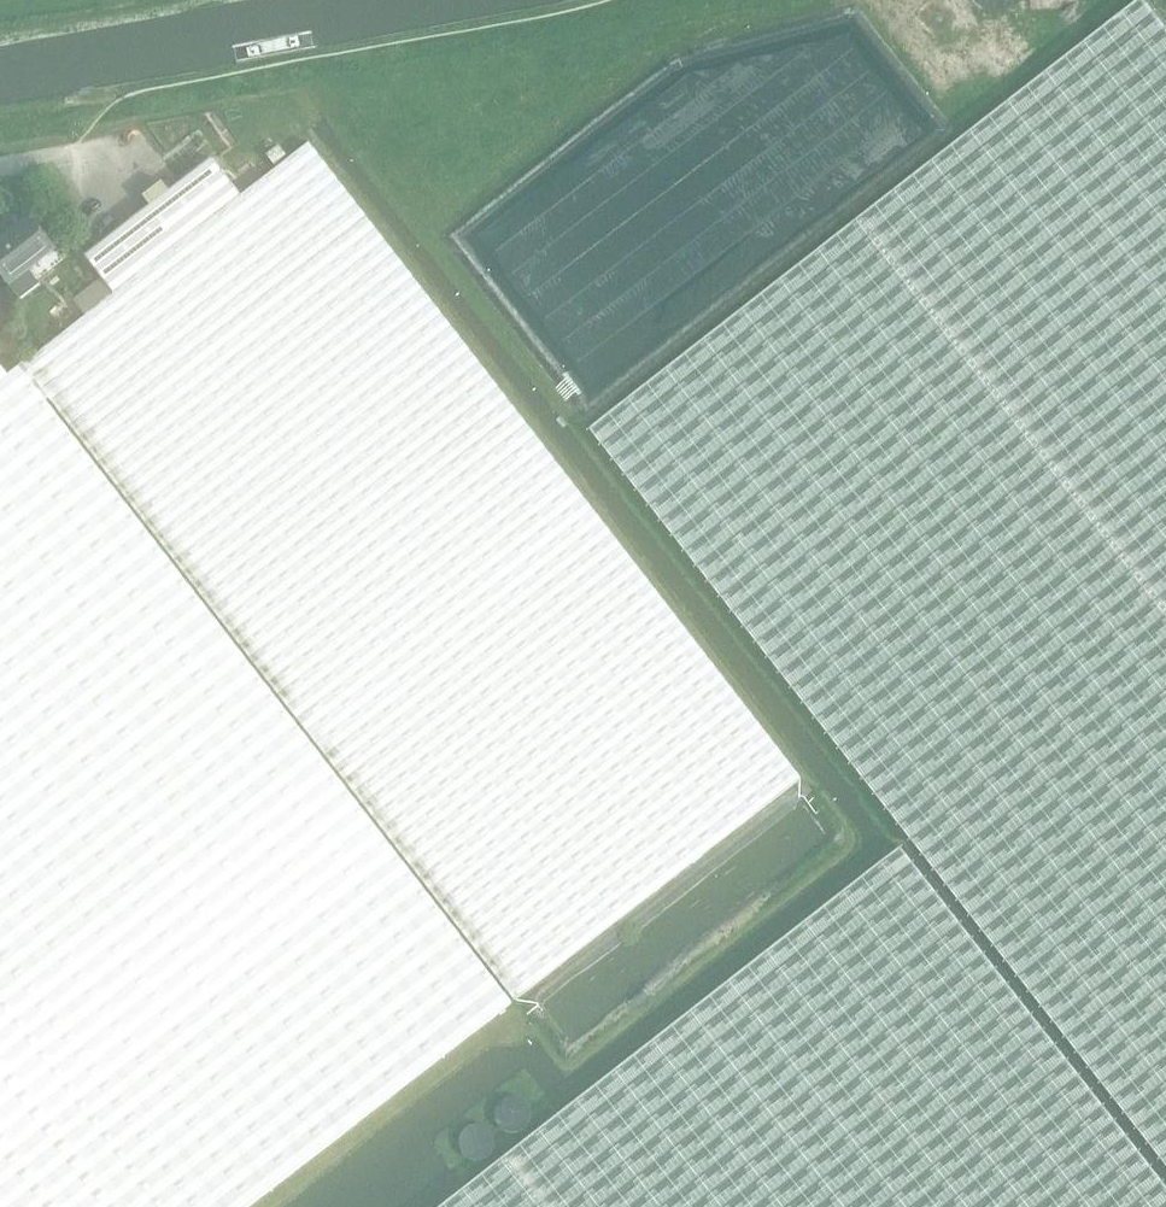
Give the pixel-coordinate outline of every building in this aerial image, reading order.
[(1143,0),(1142,0),(591,431),(1165,1165),(1165,30),(1143,0)] [(267,155),(274,164),(286,154),(279,145),(267,155)] [(113,296),(85,318),(23,366),(48,399),(198,592),(513,1000),(800,778),(655,592),(309,146),(240,198),(113,296)] [(85,259),(103,283),(113,296),(240,198),(211,161),(85,259)] [(54,251),(29,218),(10,232),(14,237),(0,248),(0,274),(21,300),(39,286),(28,271),(54,251)] [(74,305),(85,318),(113,296),(103,283),(74,305)] [(48,399),(23,366),(8,376),(0,366),(0,982),(174,1206),(252,1206),(509,1009),(41,405),(48,399)] [(901,847),(441,1206),(1165,1206),(1165,1186),(901,847)] [(0,982),(0,1206),(174,1206),(0,982)]
